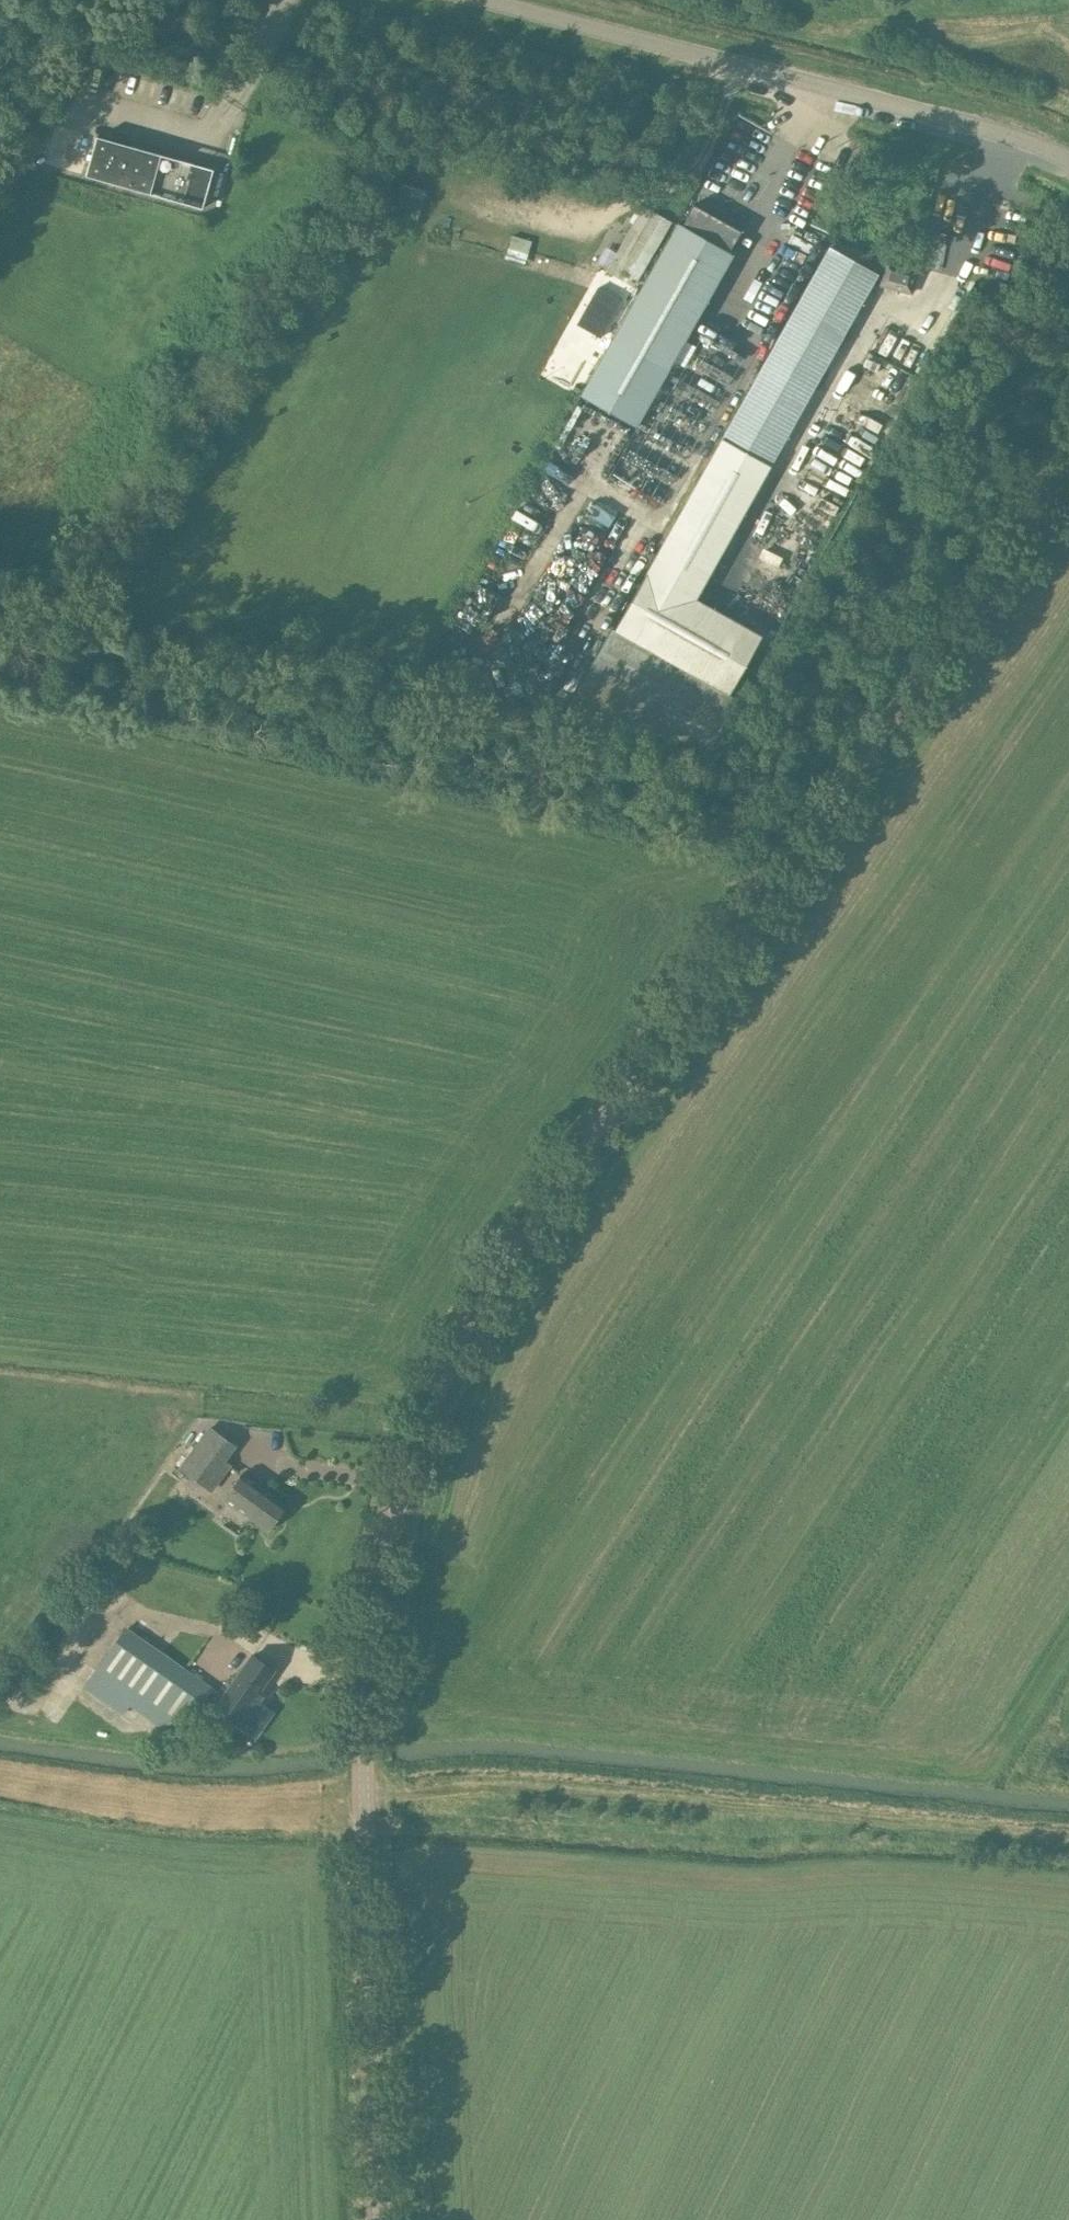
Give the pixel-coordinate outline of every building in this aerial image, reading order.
[(214,169),(97,136),(86,175),(202,208),(214,169)] [(395,211),(420,218),(428,187),(403,180),(395,211)] [(673,229),(580,395),(636,426),(730,261),(734,253),(730,250),(741,230),(693,204),(682,224),(678,221),(673,229)] [(673,222),(645,205),(607,271),(634,287),(673,222)] [(512,232),(506,255),(525,260),(531,238),(512,232)] [(879,274),(829,246),(722,439),(615,631),(729,696),(761,638),(695,601),(879,274)] [(883,260),(878,285),(913,293),(918,267),(883,260)] [(1059,275),(1068,277),(1068,262),(1062,261),(1059,275)] [(577,311),(599,323),(620,281),(599,270),(577,311)] [(716,361),(712,372),(739,381),(743,370),(716,361)] [(211,1427),(182,1467),(202,1482),(210,1471),(220,1479),(231,1464),(225,1460),(236,1445),(211,1427)] [(225,1498),(269,1530),(288,1504),(244,1472),(225,1498)] [(195,1716),(215,1688),(216,1686),(128,1624),(85,1686),(123,1712),(129,1702),(167,1729),(182,1709),(195,1716)] [(216,1706),(257,1735),(274,1711),(260,1700),(264,1695),(259,1692),(276,1669),(253,1653),(216,1706)]
